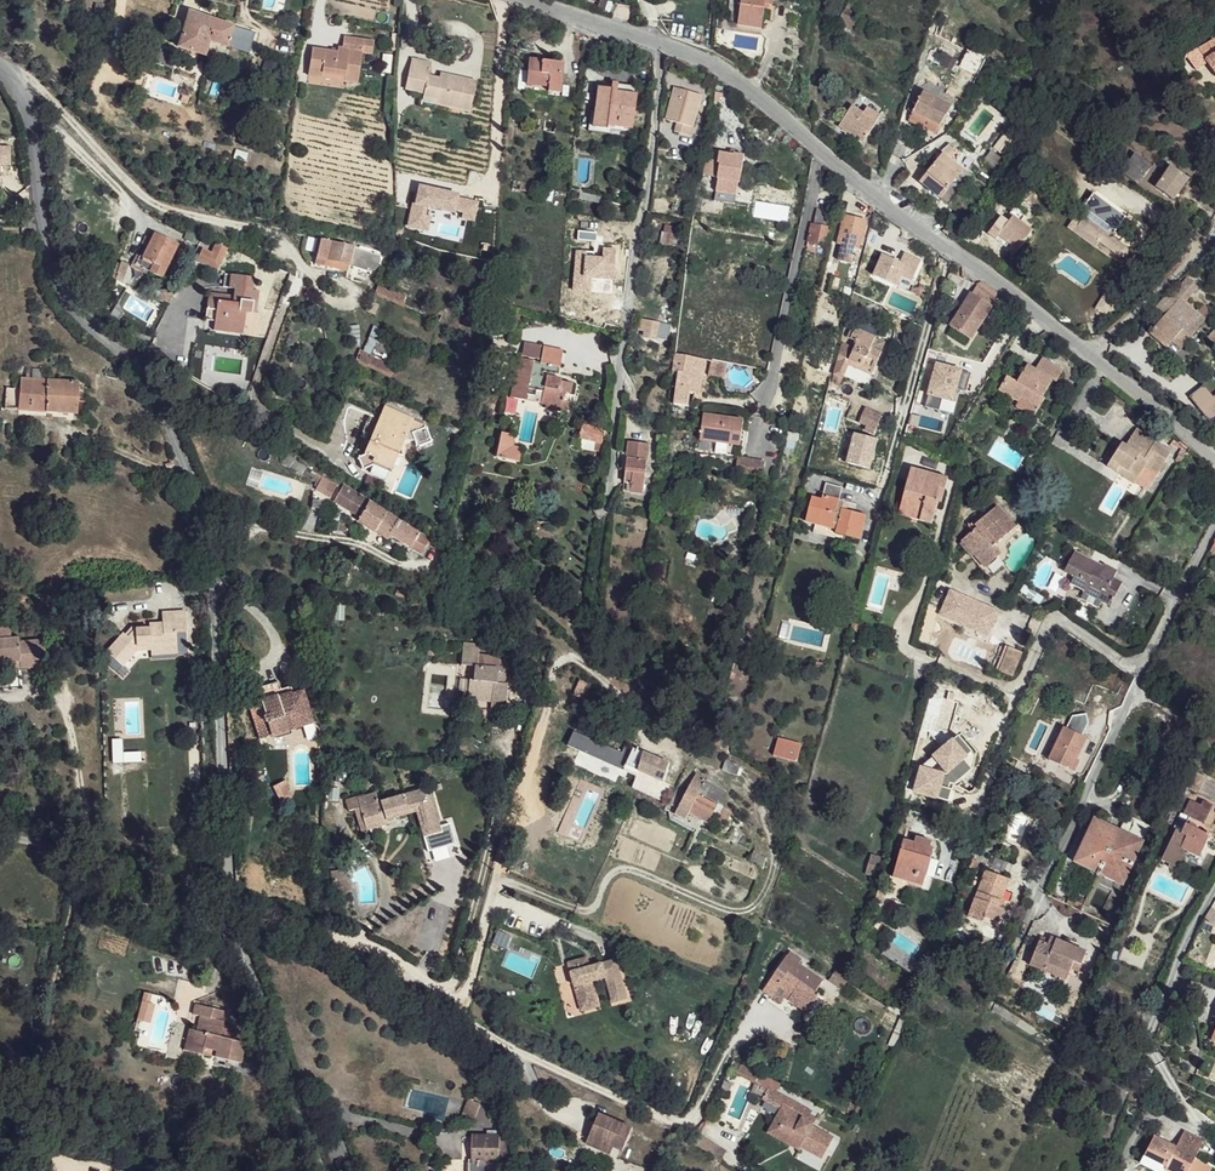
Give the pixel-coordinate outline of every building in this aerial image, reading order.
[(740,21),(762,24),(766,7),(773,7),(774,0),(743,0),(740,21)] [(849,4),(838,22),(856,34),(862,23),(858,19),(862,12),(849,4)] [(188,12),(186,21),(182,32),(177,48),(184,50),(203,57),(208,42),(225,48),(233,27),(195,15),(188,12)] [(762,25),(740,21),(739,26),(762,30),(762,25)] [(336,54),(311,50),(307,79),(357,87),(360,55),(371,57),(373,43),(344,38),(341,50),(337,49),(336,54)] [(1187,58),(1195,69),(1205,63),(1214,78),(1214,40),(1214,39),(1187,58)] [(563,63),(529,59),(527,85),(549,87),(548,92),(560,94),(563,63)] [(423,96),(421,105),(468,116),(475,84),(440,75),(439,80),(427,77),(430,66),(412,61),(405,91),(423,96)] [(1193,76),(1179,88),(1186,96),(1200,85),(1193,76)] [(613,83),(613,88),(608,126),(632,129),(637,87),(613,83)] [(613,88),(599,86),(593,129),(608,131),(608,126),(613,88)] [(699,95),(674,88),(666,120),(675,123),(673,133),(692,137),(694,127),(691,126),(699,95)] [(912,116),(908,123),(936,137),(951,109),(922,94),(917,104),(913,102),(907,113),(912,116)] [(851,110),(840,131),(864,144),(880,118),(867,110),(863,116),(851,110)] [(823,124),(814,115),(812,129),(815,133),(823,124)] [(738,191),(743,154),(733,152),(732,156),(719,154),(715,188),(738,191)] [(1134,157),(1121,175),(1135,185),(1149,167),(1134,157)] [(936,159),(918,180),(939,197),(957,176),(944,165),(936,159)] [(950,160),(944,165),(957,176),(963,170),(950,160)] [(1172,167),(1156,187),(1173,200),(1189,180),(1172,167)] [(828,213),(818,211),(815,225),(824,227),(828,213)] [(1075,220),(1068,228),(1084,241),(1089,236),(1099,244),(1093,252),(1107,262),(1113,256),(1116,255),(1117,256),(1121,258),(1124,258),(1126,256),(1127,252),(1125,250),(1118,243),(1120,242),(1088,215),(1080,224),(1075,220)] [(1002,218),(988,234),(1007,250),(1011,246),(1017,252),(1033,232),(1013,217),(1008,223),(1002,218)] [(844,218),(838,245),(858,250),(865,222),(844,218)] [(947,224),(942,231),(953,238),(958,231),(947,224)] [(663,225),(661,244),(676,245),(678,227),(663,225)] [(815,225),(812,225),(809,241),(828,246),(832,228),(824,227),(815,225)] [(155,235),(144,257),(155,263),(149,276),(160,281),(178,248),(155,235)] [(353,245),(320,240),(316,265),(330,267),(331,262),(349,265),(353,245)] [(374,248),(353,245),(349,265),(373,269),(374,248)] [(858,250),(838,245),(837,252),(841,253),(838,269),(849,271),(852,256),(857,257),(858,250)] [(222,263),(202,253),(197,263),(217,272),(222,263)] [(144,257),(140,256),(134,268),(149,276),(155,263),(144,257)] [(233,304),(206,301),(205,322),(214,324),(213,333),(243,337),(246,314),(257,315),(259,292),(252,291),(253,277),(232,275),(230,287),(235,288),(234,297),(233,304)] [(1198,287),(1188,278),(1180,288),(1191,298),(1198,287)] [(409,296),(380,282),(374,292),(405,306),(409,296)] [(974,293),(970,291),(951,324),(974,337),(999,292),(980,282),(974,293)] [(429,286),(426,293),(433,295),(436,289),(429,286)] [(1155,311),(1163,318),(1149,333),(1167,349),(1172,343),(1183,332),(1190,338),(1206,321),(1187,303),(1191,298),(1180,288),(1169,300),(1167,298),(1155,311)] [(234,297),(208,294),(206,301),(233,304),(234,297)] [(851,335),(858,339),(861,333),(865,336),(868,331),(878,335),(880,328),(860,319),(851,335)] [(671,326),(641,320),(638,332),(645,334),(644,338),(667,343),(671,326)] [(879,362),(880,357),(883,352),(881,351),(886,342),(877,337),(878,335),(868,331),(865,336),(861,333),(858,339),(861,340),(857,346),(855,351),(843,345),(835,373),(842,375),(845,361),(872,374),(879,362)] [(1190,338),(1183,332),(1172,343),(1179,350),(1190,338)] [(536,357),(514,352),(504,392),(519,395),(523,383),(539,387),(536,400),(551,404),(551,408),(561,410),(563,399),(560,398),(563,389),(566,390),(569,381),(557,378),(557,375),(540,371),(541,367),(555,371),(562,347),(540,342),(536,357)] [(394,366),(364,351),(358,364),(388,380),(394,366)] [(676,354),(674,372),(678,373),(673,405),(686,406),(688,392),(698,393),(702,359),(676,354)] [(1063,372),(1042,359),(1035,369),(1028,365),(1017,382),(1007,376),(998,390),(1020,404),(1022,401),(1039,411),(1046,400),(1043,399),(1054,382),(1057,384),(1063,372)] [(710,360),(709,376),(724,378),(726,362),(710,360)] [(936,361),(928,394),(956,401),(965,368),(936,361)] [(47,413),(49,380),(21,378),(20,388),(5,387),(4,409),(47,413)] [(81,382),(49,380),(47,413),(79,414),(81,382)] [(1039,411),(1022,401),(1020,404),(1017,408),(1034,419),(1039,411)] [(876,415),(877,412),(867,408),(860,423),(867,426),(866,429),(875,434),(883,417),(876,415)] [(380,420),(371,416),(364,432),(373,436),(365,455),(359,457),(358,455),(356,459),(359,461),(362,468),(361,470),(364,472),(364,469),(373,468),(374,466),(389,471),(403,440),(410,442),(412,440),(414,446),(414,449),(417,451),(418,446),(427,443),(430,445),(432,441),(429,440),(425,431),(427,428),(424,427),(421,430),(416,431),(415,428),(409,426),(411,421),(385,410),(380,420)] [(744,420),(704,414),(700,440),(740,447),(744,420)] [(606,429),(575,422),(572,437),(602,444),(606,429)] [(487,427),(478,424),(475,437),(483,438),(487,427)] [(1156,441),(1137,428),(1124,445),(1121,442),(1105,467),(1130,485),(1139,472),(1144,465),(1156,473),(1168,454),(1154,444),(1156,441)] [(675,429),(668,429),(667,438),(674,439),(675,429)] [(648,444),(629,441),(625,481),(632,482),(631,492),(642,494),(648,444)] [(1156,473),(1144,465),(1139,472),(1151,480),(1156,473)] [(944,477),(913,466),(897,514),(910,518),(913,510),(934,516),(939,503),(933,502),(938,487),(941,488),(944,477)] [(1130,485),(1105,467),(1101,472),(1127,491),(1130,485)] [(337,485),(324,477),(318,487),(331,495),(337,485)] [(949,478),(944,477),(941,488),(946,490),(949,478)] [(632,482),(625,481),(622,491),(631,492),(632,482)] [(826,500),(812,497),(807,518),(839,527),(837,533),(860,540),(866,516),(852,512),(853,509),(838,505),(843,487),(830,484),(826,500)] [(941,488),(938,487),(933,502),(939,503),(942,503),(946,490),(941,488)] [(349,510),(360,517),(358,520),(389,540),(391,536),(417,551),(425,536),(400,521),(356,493),(351,501),(349,505),(351,507),(349,510)] [(1017,529),(999,508),(976,527),(979,531),(964,543),(986,569),(1002,555),(996,548),(1017,529)] [(934,516),(913,510),(910,518),(932,525),(934,516)] [(349,524),(335,521),(334,530),(348,532),(349,524)] [(1065,575),(1072,578),(1080,558),(1076,556),(1065,575)] [(1103,571),(1080,558),(1072,578),(1075,580),(1072,586),(1085,593),(1087,590),(1113,603),(1122,586),(1112,581),(1110,586),(1099,580),(1103,571)] [(1117,573),(1105,567),(1103,571),(1099,580),(1110,586),(1112,581),(1117,573)] [(1113,603),(1087,590),(1085,593),(1084,596),(1111,609),(1113,603)] [(176,635),(175,615),(161,617),(161,628),(148,628),(148,632),(133,632),(127,640),(122,637),(105,656),(121,670),(137,652),(148,651),(149,659),(177,657),(176,635)] [(183,615),(175,615),(176,635),(185,635),(183,615)] [(0,626),(0,675),(4,675),(4,671),(3,664),(21,662),(22,669),(40,668),(39,656),(43,655),(42,642),(17,643),(17,640),(8,640),(6,626),(0,626)] [(530,641),(511,639),(509,654),(528,656),(530,641)] [(475,644),(459,642),(456,664),(466,665),(471,666),(470,679),(464,678),(463,694),(470,696),(490,698),(490,700),(489,704),(488,711),(502,713),(507,675),(501,674),(504,659),(473,654),(475,644)] [(1024,653),(1004,644),(994,668),(1015,677),(1024,653)] [(21,662),(3,664),(4,671),(22,669),(21,662)] [(273,698),(259,703),(272,737),(313,723),(302,692),(294,695),(290,687),(281,690),(280,683),(269,686),(273,698)] [(269,686),(254,691),(259,703),(273,698),(269,686)] [(490,698),(470,696),(470,702),(489,704),(490,700),(490,698)] [(260,741),(272,737),(259,703),(248,706),(260,741)] [(1087,739),(1064,728),(1048,760),(1071,771),(1087,739)] [(572,732),(566,746),(636,776),(638,771),(664,781),(671,764),(623,746),(620,752),(572,732)] [(780,738),(775,756),(796,762),(801,744),(780,738)] [(1203,777),(1190,771),(1181,788),(1195,795),(1203,777)] [(706,779),(695,774),(674,814),(685,819),(688,812),(698,795),(700,792),(704,782),(706,779)] [(711,785),(704,782),(700,792),(706,796),(711,785)] [(371,795),(351,800),(359,828),(381,822),(394,819),(393,814),(416,808),(417,816),(412,817),(415,829),(420,827),(422,837),(429,837),(432,845),(451,841),(447,828),(434,830),(433,825),(435,825),(428,798),(421,799),(419,792),(373,804),(371,795)] [(717,805),(698,795),(688,812),(708,822),(717,805)] [(1166,866),(1168,868),(1194,803),(1186,800),(1179,815),(1184,817),(1178,832),(1173,829),(1160,860),(1167,863),(1166,866)] [(1197,804),(1194,803),(1168,868),(1176,871),(1182,856),(1179,855),(1182,849),(1196,855),(1200,848),(1207,832),(1199,827),(1209,804),(1199,800),(1197,804)] [(416,808),(393,814),(394,819),(411,815),(412,817),(417,816),(416,808)] [(729,816),(721,811),(718,816),(727,821),(729,816)] [(1120,833),(1096,821),(1077,861),(1101,872),(1120,833)] [(381,822),(359,828),(360,833),(382,827),(381,822)] [(1214,835),(1207,832),(1200,848),(1207,852),(1214,835)] [(1145,844),(1120,833),(1101,872),(1126,884),(1145,844)] [(915,845),(906,842),(895,878),(925,886),(933,860),(935,850),(932,849),(934,843),(918,838),(915,845)] [(871,868),(880,872),(884,857),(876,854),(871,868)] [(888,859),(884,857),(880,872),(883,872),(888,859)] [(938,861),(933,860),(925,886),(931,888),(938,861)] [(1101,872),(1077,861),(1075,865),(1124,889),(1126,884),(1101,872)] [(983,870),(978,883),(1003,891),(1007,879),(983,870)] [(998,906),(1003,891),(978,883),(967,916),(984,922),(986,917),(997,922),(1003,907),(998,906)] [(997,922),(986,917),(984,922),(996,927),(997,922)] [(508,933),(498,929),(491,947),(496,950),(498,944),(503,946),(508,933)] [(1048,936),(1046,942),(1082,955),(1085,950),(1048,936)] [(1038,940),(1037,943),(1042,945),(1040,951),(1034,949),(1027,967),(1063,981),(1067,970),(1070,961),(1079,965),(1082,955),(1046,942),(1044,945),(1038,940)] [(1037,943),(1033,941),(1029,948),(1034,949),(1040,951),(1042,945),(1037,943)] [(800,959),(788,951),(761,991),(770,996),(771,995),(778,986),(809,1007),(819,993),(814,991),(821,981),(797,965),(800,959)] [(950,964),(937,955),(933,962),(946,970),(950,964)] [(592,971),(587,956),(572,961),(574,970),(571,970),(578,996),(594,991),(592,981),(607,977),(613,1000),(628,997),(617,958),(596,964),(598,969),(592,971)] [(1079,965),(1070,961),(1067,970),(1076,973),(1079,965)] [(594,991),(578,996),(582,1009),(613,1000),(607,977),(592,981),(594,991)] [(809,1007),(778,986),(771,995),(779,1000),(782,996),(806,1011),(809,1007)] [(150,999),(143,997),(140,1006),(148,1008),(150,999)] [(148,1008),(140,1006),(136,1024),(148,1028),(153,1009),(148,1008)] [(225,1016),(193,1009),(191,1019),(202,1022),(203,1020),(222,1025),(225,1016)] [(222,1025),(203,1020),(202,1022),(201,1025),(235,1034),(235,1031),(222,1028),(222,1025)] [(235,1034),(201,1025),(198,1037),(186,1034),(183,1052),(202,1057),(205,1038),(234,1044),(235,1034)] [(234,1044),(205,1038),(202,1057),(240,1066),(245,1047),(234,1044)] [(754,1084),(758,1074),(734,1063),(731,1070),(736,1072),(735,1075),(754,1084)] [(1156,1070),(1143,1064),(1139,1076),(1152,1083),(1156,1070)] [(762,1097),(778,1106),(784,1095),(769,1086),(762,1097)] [(812,1111),(784,1095),(778,1106),(781,1109),(777,1116),(785,1119),(779,1128),(803,1141),(801,1145),(823,1156),(833,1137),(813,1125),(814,1122),(808,1118),(811,1114),(812,1111)] [(476,1120),(481,1105),(470,1101),(461,1126),(474,1123),(475,1120),(476,1120)] [(632,1126),(598,1113),(589,1135),(622,1149),(632,1126)] [(817,1117),(811,1114),(808,1118),(814,1122),(817,1117)] [(785,1119),(777,1116),(768,1132),(798,1149),(801,1145),(803,1141),(779,1128),(785,1119)] [(1186,1132),(1183,1137),(1202,1148),(1205,1142),(1186,1132)] [(613,1146),(589,1135),(586,1142),(610,1153),(613,1146)] [(474,1136),(473,1161),(467,1160),(467,1170),(498,1170),(498,1164),(507,1163),(507,1137),(474,1136)] [(717,1152),(692,1136),(688,1145),(713,1161),(717,1152)] [(1157,1136),(1146,1156),(1168,1168),(1166,1170),(1190,1170),(1202,1148),(1183,1137),(1177,1147),(1157,1136)] [(1146,1156),(1141,1164),(1154,1170),(1166,1170),(1168,1168),(1146,1156)] [(651,1170),(618,1159),(614,1170),(651,1170)]
